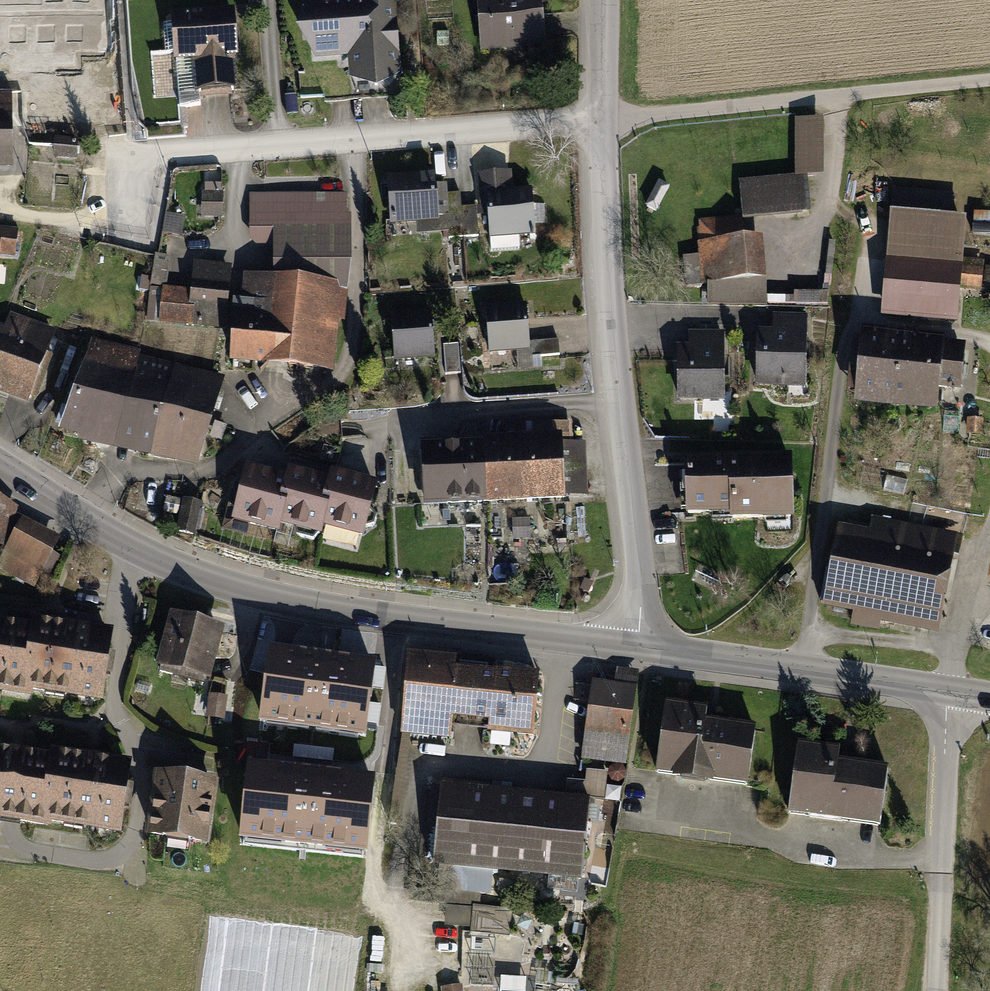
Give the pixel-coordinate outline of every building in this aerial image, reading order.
[(397,0),(311,0),(297,26),(315,56),(348,54),(350,76),(375,86),(402,74),(397,0)] [(479,51),(543,46),(539,0),(475,0),(479,51)] [(236,15),(173,19),(176,66),(194,65),(196,97),(238,94),(236,62),(239,62),(236,15)] [(84,121),(114,121),(114,49),(84,49),(84,121)] [(16,173),(14,80),(0,81),(0,173),(16,173)] [(805,177),(741,183),(745,225),(812,219),(809,186),(829,184),(823,121),(800,123),(805,177)] [(511,170),(479,172),(482,215),(488,215),(490,238),(535,235),(532,187),(513,188),(511,170)] [(435,172),(388,175),(392,222),(417,220),(418,233),(449,230),(446,194),(446,184),(436,185),(435,172)] [(895,186),(882,317),(961,325),(972,216),(955,214),(957,192),(895,186)] [(223,191),(202,191),(202,215),(222,216),(223,191)] [(347,192),(249,192),(249,239),(255,245),(273,245),(272,276),(337,281),(339,288),(347,290),(351,260),(351,214),(347,214),(347,192)] [(459,193),(446,194),(449,230),(450,237),(479,235),(477,206),(460,208),(459,193)] [(0,227),(0,256),(15,257),(18,229),(0,227)] [(761,239),(704,247),(710,292),(767,284),(761,239)] [(225,330),(232,263),(194,259),(191,288),(162,285),(158,323),(225,330)] [(272,276),(242,274),(240,300),(233,300),(228,362),(334,372),(339,321),(344,322),(347,290),(339,288),(337,281),(272,276)] [(526,303),(486,307),(490,352),(518,350),(530,349),(530,342),(528,322),(526,303)] [(433,311),(391,313),(394,360),(436,357),(434,329),(433,311)] [(11,313),(5,327),(0,325),(0,392),(26,401),(28,394),(37,397),(53,353),(48,351),(56,329),(11,313)] [(761,333),(758,391),(808,393),(812,316),(774,314),(773,333),(761,333)] [(866,333),(857,412),(939,420),(942,395),(968,398),(974,344),(866,333)] [(693,350),(674,350),(673,407),(724,408),(725,336),(693,335),(693,350)] [(211,422),(224,377),(139,356),(140,350),(91,339),(59,432),(77,437),(76,441),(84,443),(130,453),(199,468),(211,422)] [(530,349),(518,350),(519,369),(543,368),(542,356),(559,355),(558,340),(530,342),(530,349)] [(458,343),(444,344),(447,374),(461,372),(458,343)] [(505,418),(505,437),(561,435),(562,442),(574,442),(574,421),(526,423),(526,417),(505,418)] [(467,440),(423,441),(424,505),(487,503),(529,501),(564,500),(563,495),(562,442),(561,435),(505,437),(485,437),(485,439),(467,440)] [(574,442),(562,442),(563,495),(588,495),(586,441),(574,442)] [(685,463),(688,531),(793,527),(790,459),(685,463)] [(222,528),(246,534),(249,525),(280,533),(282,525),(322,535),(324,527),(365,538),(379,482),(331,469),(328,479),(290,469),(288,475),(246,465),(236,506),(228,504),(222,528)] [(0,494),(0,543),(13,497),(0,494)] [(202,502),(184,498),(176,530),(195,535),(202,502)] [(843,525),(825,614),(941,638),(963,531),(875,513),(871,531),(843,525)] [(63,547),(28,524),(1,567),(36,589),(63,547)] [(0,620),(0,694),(116,707),(124,634),(0,620)] [(234,632),(180,620),(166,677),(220,690),(234,632)] [(345,847),(350,776),(293,773),(295,751),(385,758),(391,661),(321,656),(319,682),(253,677),(248,742),(265,743),(258,841),(345,847)] [(465,661),(416,658),(410,745),(462,748),(463,728),(497,730),(497,740),(542,743),(547,682),(464,677),(465,661)] [(643,688),(600,683),(590,764),(633,769),(643,688)] [(718,714),(673,708),(665,780),(755,790),(762,731),(716,726),(718,714)] [(131,848),(142,768),(0,750),(0,831),(131,848)] [(812,750),(803,823),(890,834),(897,775),(848,769),(850,754),(812,750)] [(225,788),(162,781),(154,848),(217,855),(225,788)] [(600,805),(452,793),(446,875),(593,887),(600,805)] [(477,931),(516,934),(518,907),(480,904),(477,931)] [(460,905),(458,924),(475,926),(477,907),(460,905)]
